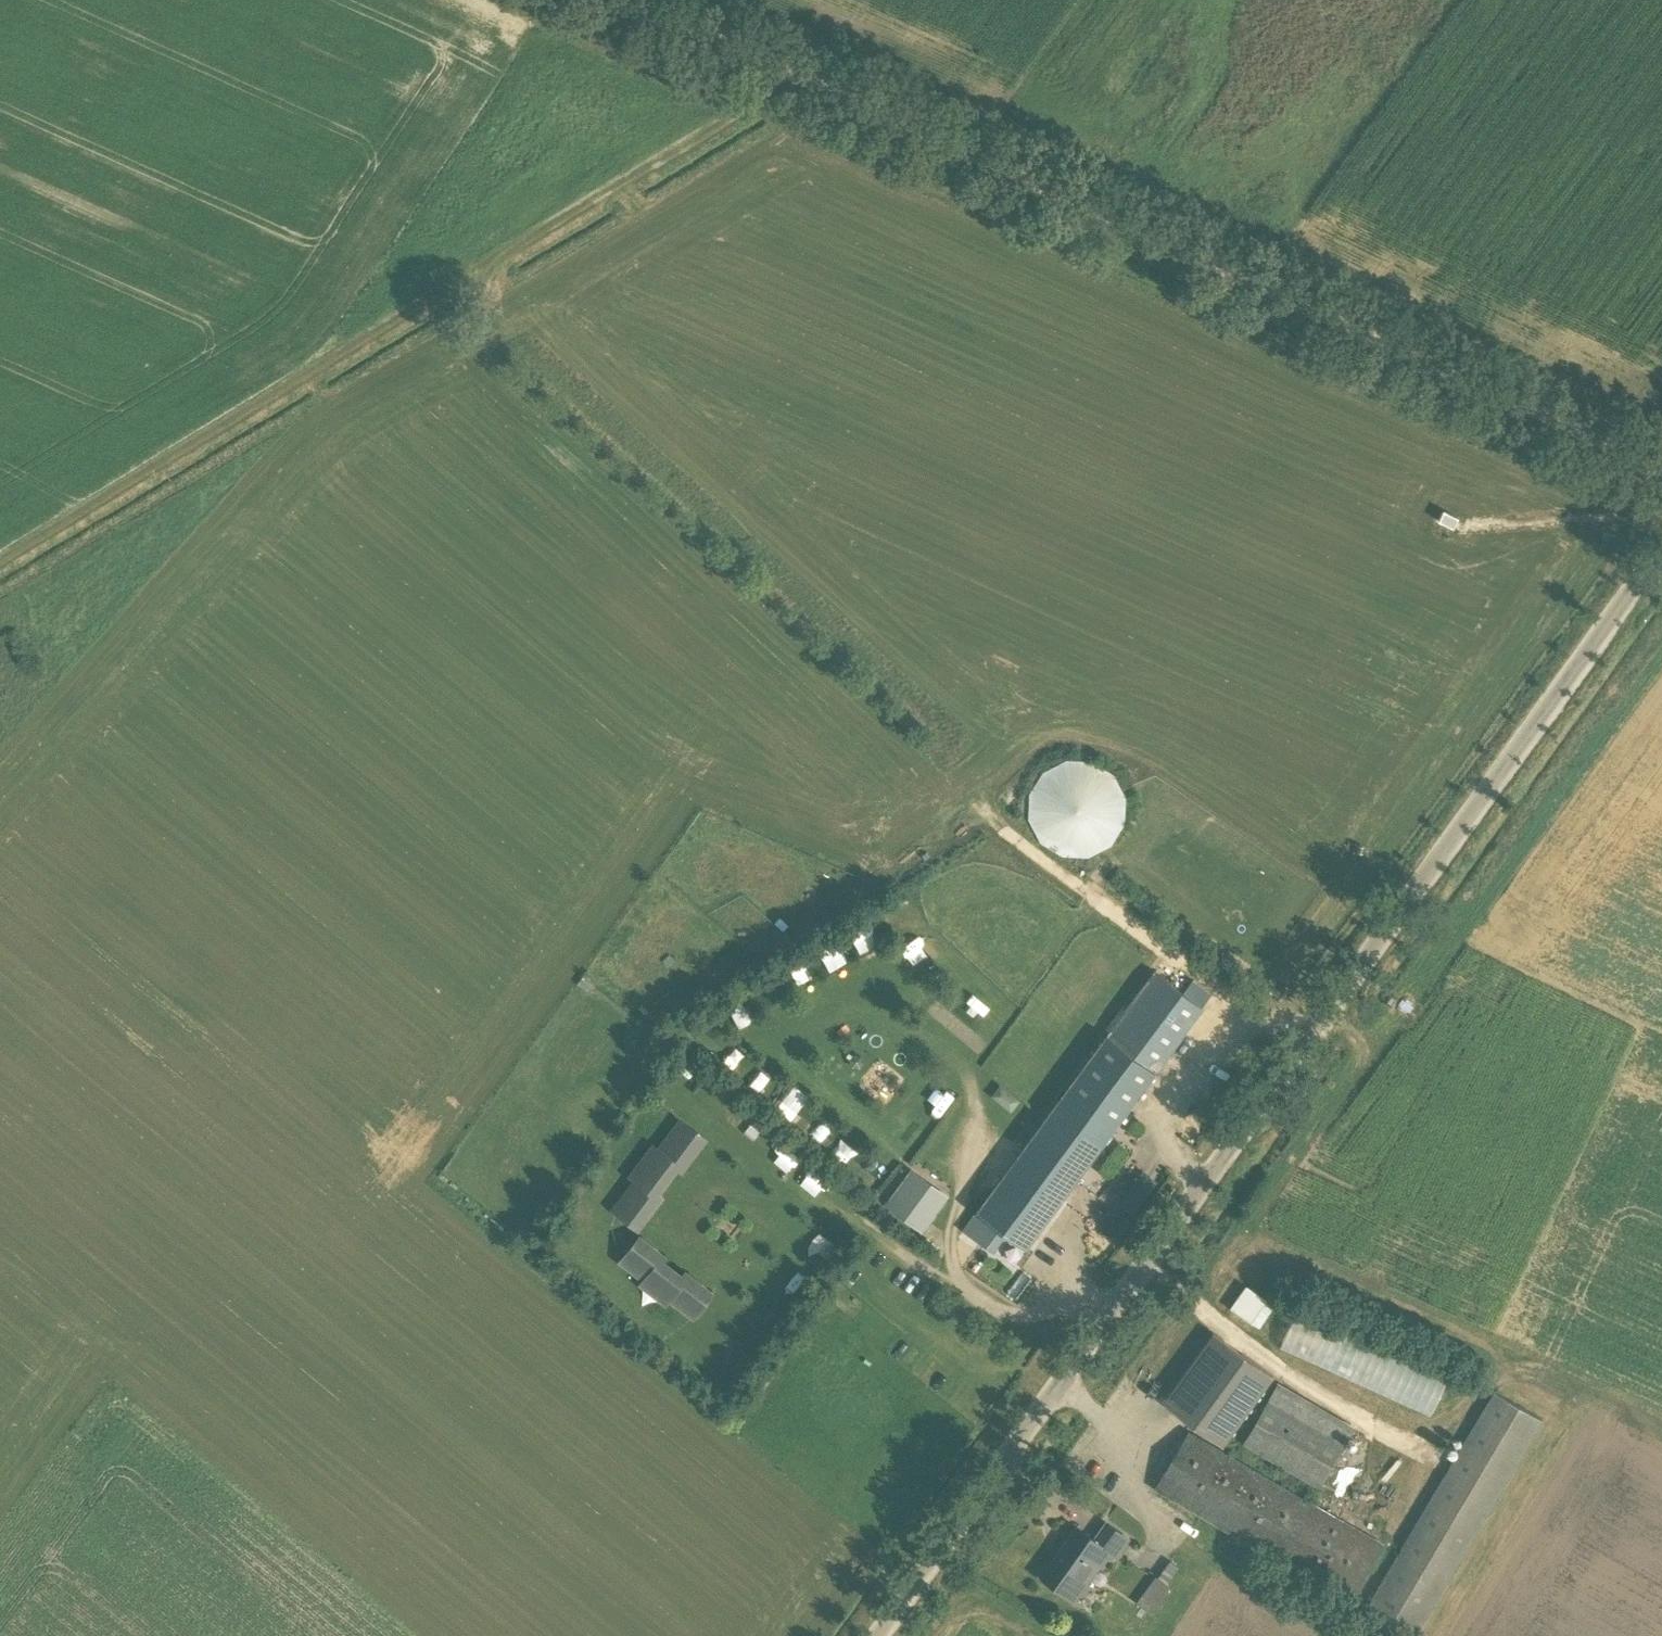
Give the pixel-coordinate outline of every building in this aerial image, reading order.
[(1454,528),(1459,518),(1444,511),(1439,521),(1454,528)] [(1115,821),(1115,815),(1114,809),(1112,800),(1108,793),(1103,787),(1096,782),(1089,779),(1082,777),(1074,777),(1067,778),(1059,781),(1053,785),(1049,789),(1044,795),(1041,802),(1039,809),(1039,817),(1040,824),(1042,832),(1047,840),(1051,844),(1058,849),(1064,852),(1071,853),(1079,854),(1086,853),(1094,850),(1098,847),(1104,842),(1109,836),(1112,830),(1115,821)] [(1025,1148),(1073,1185),(1118,1123),(1211,994),(1192,980),(1183,993),(1155,972),(1106,1039),(1070,1086),(1025,1148)] [(673,1164),(678,1168),(701,1138),(681,1124),(660,1153),(673,1164)] [(1073,1185),(1025,1148),(983,1205),(962,1231),(992,1254),(1007,1235),(1026,1248),(1073,1185)] [(637,1183),(652,1193),(673,1164),(660,1153),(654,1149),(632,1179),(637,1183)] [(889,1206),(923,1232),(948,1200),(914,1173),(889,1206)] [(616,1212),(635,1226),(657,1197),(652,1193),(637,1183),(616,1212)] [(618,1259),(625,1265),(647,1281),(658,1267),(661,1262),(633,1240),(618,1259)] [(658,1267),(647,1281),(649,1283),(645,1287),(667,1303),(670,1299),(681,1284),(658,1267)] [(670,1299),(694,1317),(708,1298),(684,1280),(681,1284),(670,1299)] [(1246,1287),(1231,1308),(1259,1328),(1273,1309),(1265,1303),(1266,1302),(1246,1287)] [(1275,1351),(1431,1413),(1447,1374),(1291,1311),(1275,1351)] [(1213,1334),(1163,1404),(1222,1447),(1273,1377),(1213,1334)] [(1279,1383),(1243,1445),(1319,1490),(1355,1428),(1279,1383)] [(1541,1422),(1493,1393),(1364,1612),(1405,1635),(1416,1635),(1541,1422)] [(1383,1545),(1189,1433),(1156,1489),(1277,1560),(1269,1575),(1282,1583),(1287,1574),(1291,1577),(1295,1571),(1349,1603),(1383,1545)] [(1115,1556),(1128,1538),(1105,1521),(1092,1538),(1076,1527),(1041,1577),(1068,1596),(1091,1564),(1096,1568),(1108,1551),(1115,1556)] [(1171,1561),(1159,1578),(1167,1584),(1179,1568),(1171,1561)]
